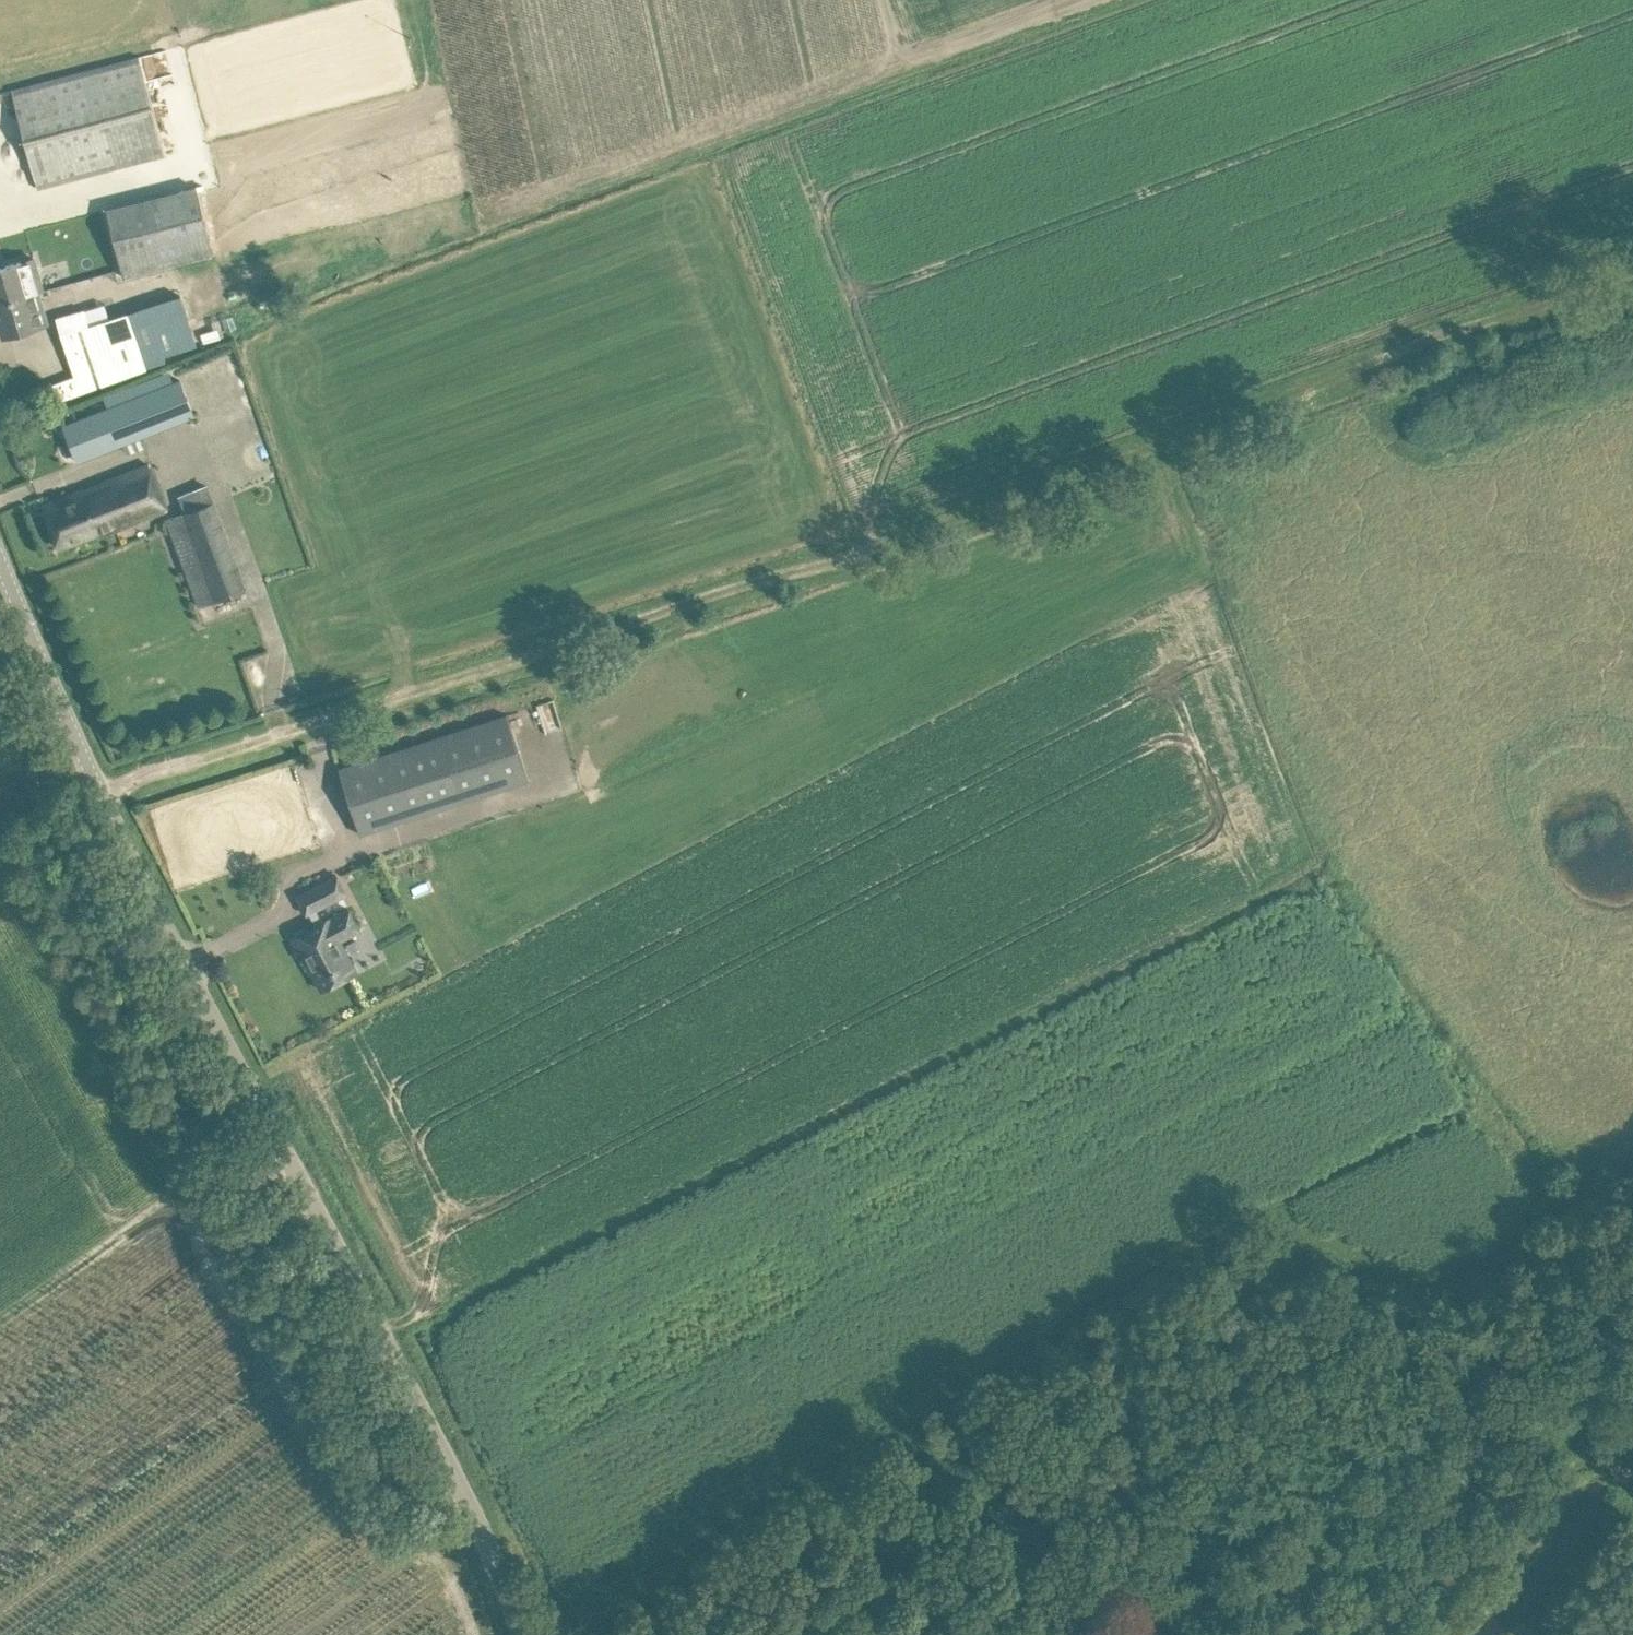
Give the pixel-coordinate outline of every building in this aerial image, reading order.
[(38,187),(77,177),(78,183),(95,179),(94,174),(165,155),(139,54),(13,88),(38,187)] [(196,184),(107,206),(125,276),(213,254),(196,184)] [(32,290),(28,275),(40,272),(36,256),(0,267),(0,298),(32,290)] [(32,290),(0,298),(0,323),(3,335),(50,321),(40,287),(32,290)] [(75,375),(45,386),(52,404),(148,369),(130,311),(89,324),(85,310),(57,319),(75,375)] [(180,376),(62,423),(78,462),(195,415),(180,376)] [(148,463),(42,505),(59,546),(165,504),(148,463)] [(181,509),(164,514),(193,603),(241,587),(207,481),(175,491),(181,509)] [(507,713),(339,767),(360,833),(528,779),(507,713)] [(322,989),(349,974),(357,970),(355,967),(341,940),(360,930),(348,907),(331,916),(322,920),(316,909),(346,893),(336,874),(298,894),(308,913),(310,912),(316,924),(314,925),(317,930),(294,942),(309,971),(312,970),(322,989)]
